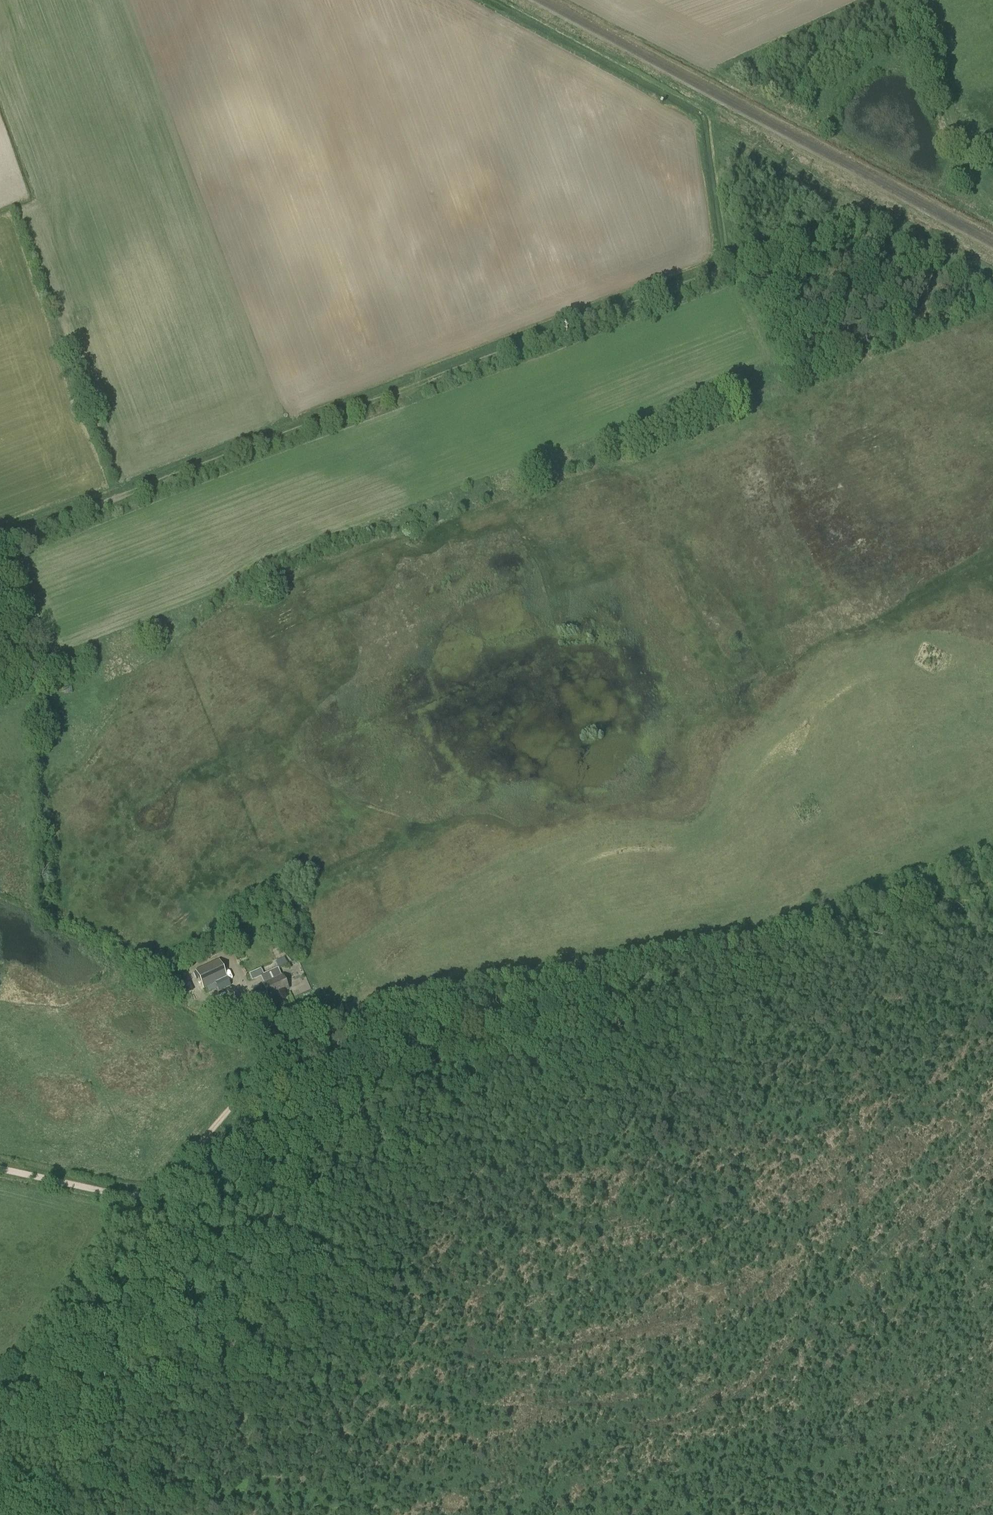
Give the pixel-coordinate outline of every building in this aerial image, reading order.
[(280,968),(287,965),(284,958),(277,961),(280,968)] [(231,986),(219,959),(195,971),(203,989),(215,984),(218,992),(231,986)] [(281,976),(277,968),(260,976),(264,984),(263,985),(269,999),(289,990),(282,976),(281,976)]
